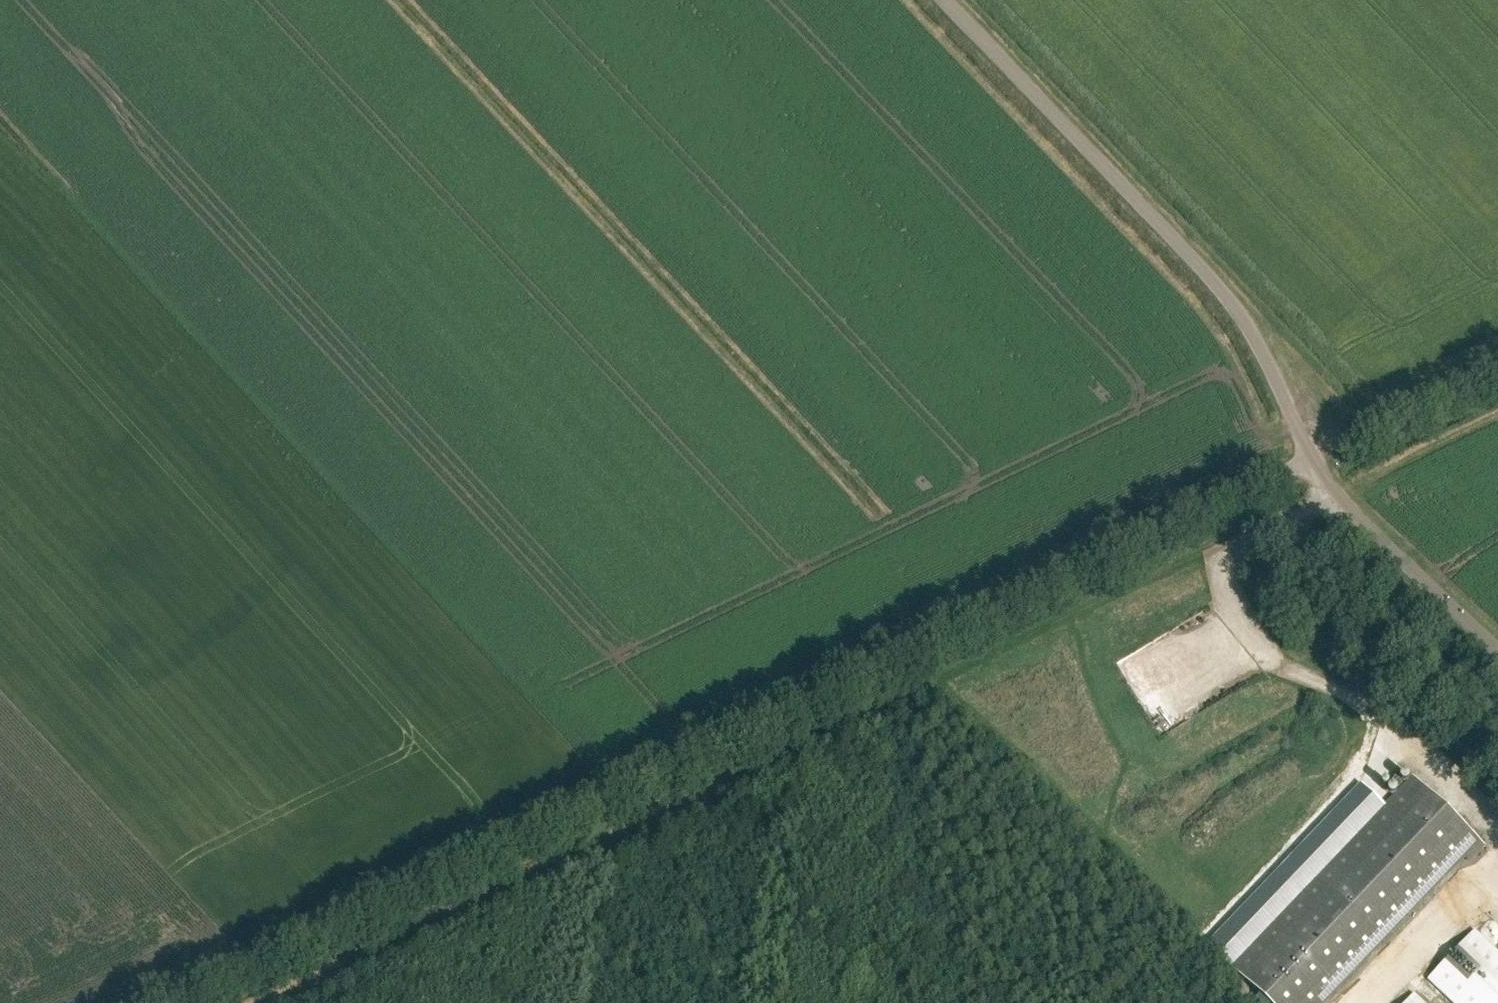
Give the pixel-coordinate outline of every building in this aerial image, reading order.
[(1166,641),(1147,655),(1189,716),(1202,708),(1184,681),(1191,677),(1166,641)] [(1122,674),(1162,738),(1177,728),(1137,665),(1122,674)] [(1412,777),(1231,968),(1268,1002),(1327,1002),(1464,859),(1469,863),(1485,846),(1412,777)] [(1474,930),(1427,980),(1452,1002),(1497,1002),(1497,953),(1474,930)] [(1370,990),(1360,980),(1335,1002),(1369,1002),(1363,997),(1370,990)] [(1413,994),(1404,1002),(1422,1002),(1413,994)]
